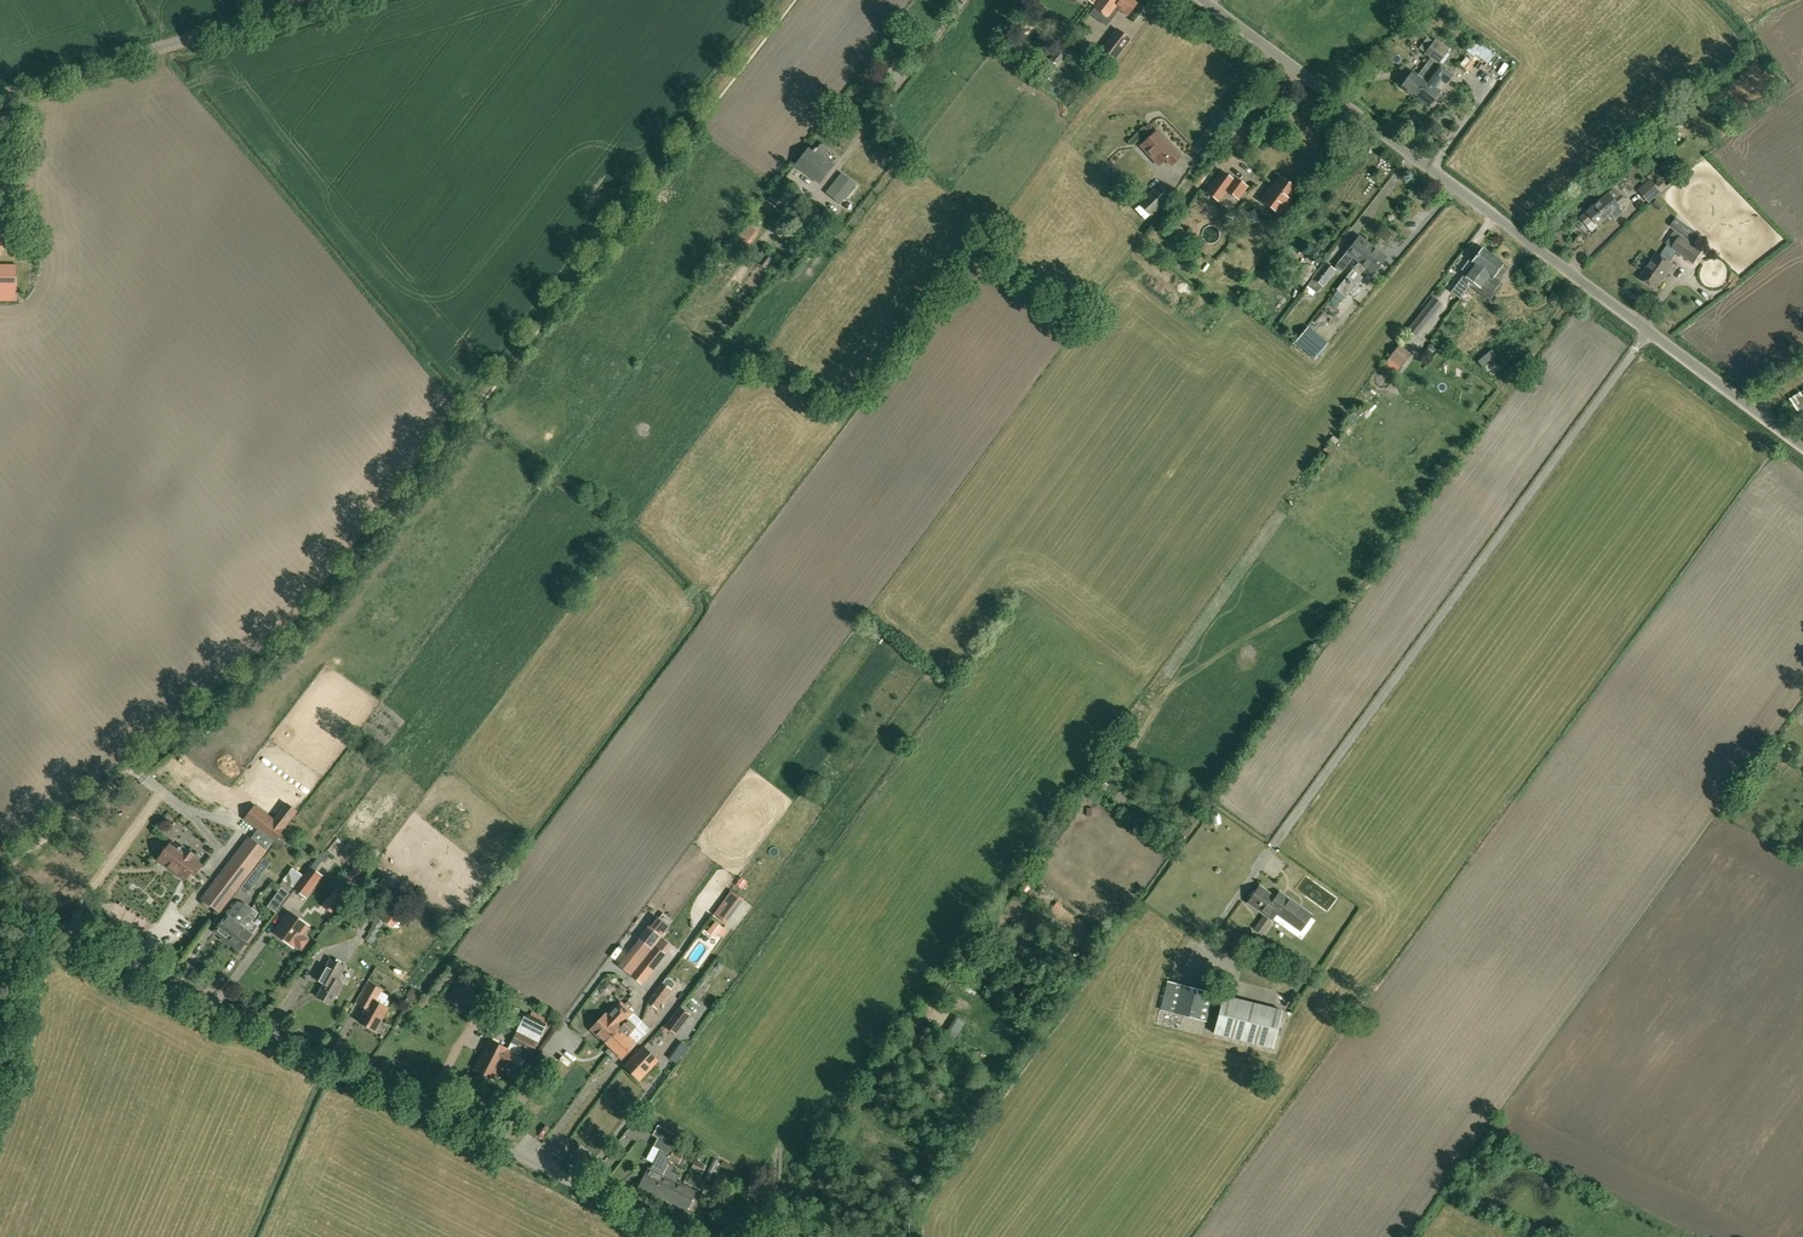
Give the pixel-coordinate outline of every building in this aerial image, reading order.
[(1137,4),(1131,0),(1101,0),(1095,8),(1110,19),(1114,18),(1120,10),(1128,16),(1137,4)] [(1103,50),(1117,61),(1132,41),(1117,30),(1103,50)] [(1433,41),(1424,54),(1438,64),(1449,49),(1435,39),(1433,41)] [(1475,41),(1470,52),(1492,62),(1497,52),(1475,41)] [(1056,64),(1069,47),(1063,42),(1050,60),(1056,64)] [(1459,65),(1464,69),(1471,61),(1465,57),(1459,65)] [(1400,88),(1414,98),(1435,69),(1427,63),(1418,75),(1413,71),(1400,88)] [(1435,69),(1414,98),(1428,108),(1440,92),(1435,88),(1441,80),(1446,83),(1452,74),(1439,64),(1435,69)] [(1157,131),(1155,133),(1141,146),(1159,165),(1166,159),(1172,165),(1181,157),(1157,131)] [(820,144),(815,150),(810,146),(795,165),(818,183),(834,164),(824,157),(828,151),(828,148),(823,144),(820,144)] [(1221,171),(1206,191),(1218,200),(1226,189),(1237,198),(1246,186),(1234,177),(1233,179),(1221,171)] [(841,173),(825,193),(839,204),(855,184),(841,173)] [(1295,190),(1279,178),(1268,192),(1267,191),(1260,200),(1279,215),(1289,201),(1288,200),(1295,190)] [(1661,179),(1654,184),(1651,180),(1639,190),(1649,202),(1661,192),(1667,187),(1661,179)] [(1157,187),(1140,203),(1152,215),(1169,199),(1157,187)] [(1614,200),(1609,194),(1600,202),(1598,199),(1593,204),(1595,206),(1581,218),(1586,225),(1594,218),(1598,224),(1610,214),(1615,219),(1623,213),(1618,207),(1625,201),(1620,195),(1614,200)] [(1671,249),(1694,264),(1703,250),(1680,234),(1671,249)] [(1357,261),(1369,245),(1359,236),(1346,252),(1346,253),(1335,266),(1342,271),(1353,258),(1357,261)] [(1369,245),(1357,261),(1359,262),(1336,290),(1345,297),(1361,277),(1359,276),(1365,268),(1373,274),(1386,258),(1369,245)] [(1466,274),(1452,292),(1459,298),(1460,298),(1465,291),(1469,286),(1472,282),(1492,256),(1482,248),(1482,249),(1479,247),(1474,253),(1477,255),(1471,263),(1469,261),(1461,270),(1465,273),(1466,274)] [(775,254),(769,250),(758,264),(764,269),(775,254)] [(1657,253),(1640,278),(1656,289),(1673,264),(1657,253)] [(1492,256),(1472,282),(1478,288),(1479,288),(1478,289),(1486,295),(1497,282),(1492,278),(1503,264),(1492,256)] [(1312,278),(1312,279),(1307,286),(1316,293),(1322,286),(1323,287),(1336,270),(1324,262),(1312,278)] [(17,300),(17,276),(0,276),(0,300),(17,300)] [(1436,313),(1426,305),(1408,329),(1417,337),(1436,313)] [(1308,327),(1295,343),(1314,359),(1328,343),(1308,327)] [(1393,377),(1413,355),(1402,345),(1382,367),(1393,377)] [(1493,349),(1479,360),(1484,367),(1498,356),(1493,349)] [(1802,410),(1802,392),(1792,396),(1798,412),(1802,410)] [(1105,761),(1118,770),(1126,758),(1113,749),(1105,761)] [(1092,787),(1102,794),(1108,785),(1098,778),(1092,787)] [(258,829),(250,839),(248,837),(201,898),(219,911),(296,811),(286,804),(274,820),(255,805),(244,819),(258,829)] [(182,845),(179,849),(171,842),(158,859),(185,879),(194,866),(198,869),(201,865),(192,859),(195,855),(182,845)] [(241,886),(248,891),(271,863),(264,857),(241,886)] [(284,879),(293,887),(302,875),(292,867),(284,879)] [(306,896),(321,876),(310,868),(295,888),(306,896)] [(359,868),(354,874),(351,872),(347,879),(355,884),(359,878),(360,879),(365,872),(359,868)] [(383,878),(375,889),(389,900),(397,888),(383,878)] [(1028,881),(1022,889),(1026,892),(1032,885),(1032,884),(1028,881)] [(1272,919),(1287,898),(1279,892),(1275,898),(1259,886),(1248,902),(1264,914),(1254,928),(1261,933),(1271,919),(1272,919)] [(288,893),(280,887),(267,906),(275,912),(288,893)] [(335,891),(329,899),(339,906),(345,898),(335,891)] [(1315,921),(1310,917),(1311,915),(1287,898),(1272,919),(1301,940),(1315,921)] [(227,940),(249,911),(251,908),(244,903),(242,905),(233,917),(227,913),(214,931),(222,937),(227,940)] [(393,928),(404,913),(393,905),(382,920),(393,928)] [(725,923),(731,915),(720,906),(714,914),(725,923)] [(251,908),(249,911),(227,940),(239,950),(258,925),(251,921),(258,912),(251,908)] [(301,934),(308,925),(289,912),(280,924),(282,925),(276,934),(293,946),(294,944),(301,948),(307,939),(301,934)] [(376,919),(365,940),(372,943),(383,923),(376,919)] [(724,937),(729,929),(715,921),(709,933),(717,938),(719,934),(724,937)] [(1229,952),(1242,958),(1248,943),(1235,938),(1229,952)] [(651,947),(641,939),(620,966),(630,974),(651,947)] [(330,1004),(342,984),(337,980),(344,966),(330,958),(318,981),(323,984),(316,996),(330,1004)] [(641,983),(653,968),(644,961),(632,976),(641,983)] [(661,982),(646,1001),(656,1009),(671,989),(674,985),(674,982),(669,978),(666,979),(663,983),(661,982)] [(1167,981),(1160,1009),(1206,1021),(1213,993),(1167,981)] [(375,1031),(387,1008),(375,1001),(381,990),(369,983),(361,998),(369,1003),(359,1022),(375,1031)] [(1223,995),(1213,1033),(1271,1048),(1281,1011),(1223,995)] [(633,1014),(619,1001),(591,1030),(604,1043),(620,1027),(627,1019),(632,1014),(633,1014)] [(666,1025),(665,1027),(667,1029),(676,1035),(682,1027),(690,1016),(679,1007),(671,1018),(666,1025)] [(627,1019),(620,1027),(604,1043),(608,1046),(604,1051),(608,1055),(627,1034),(635,1027),(636,1027),(642,1021),(633,1013),(633,1014),(632,1014),(627,1019)] [(522,1048),(531,1053),(545,1025),(525,1015),(508,1049),(488,1039),(474,1069),(481,1072),(482,1074),(486,1076),(487,1075),(494,1078),(501,1063),(512,1068),(512,1067),(519,1071),(525,1059),(518,1055),(522,1048)] [(957,1015),(946,1035),(956,1040),(967,1021),(957,1015)] [(627,1034),(608,1055),(612,1058),(616,1054),(621,1059),(636,1043),(643,1035),(636,1027),(635,1027),(627,1034)] [(669,1058),(675,1063),(688,1046),(681,1042),(669,1058)] [(639,1080),(658,1060),(643,1046),(624,1066),(639,1080)] [(654,1145),(660,1148),(650,1168),(648,1167),(638,1185),(655,1194),(669,1164),(666,1163),(668,1160),(671,1161),(672,1159),(670,1158),(680,1138),(680,1137),(658,1125),(653,1135),(658,1138),(654,1145)] [(700,1148),(680,1138),(670,1158),(672,1159),(671,1161),(677,1165),(686,1146),(698,1152),(700,1148)] [(718,1160),(713,1158),(704,1178),(709,1180),(718,1160)] [(706,1165),(695,1159),(690,1169),(701,1174),(706,1165)] [(669,1164),(655,1194),(686,1210),(695,1192),(677,1182),(676,1181),(679,1175),(672,1171),(673,1166),(669,1164)]
